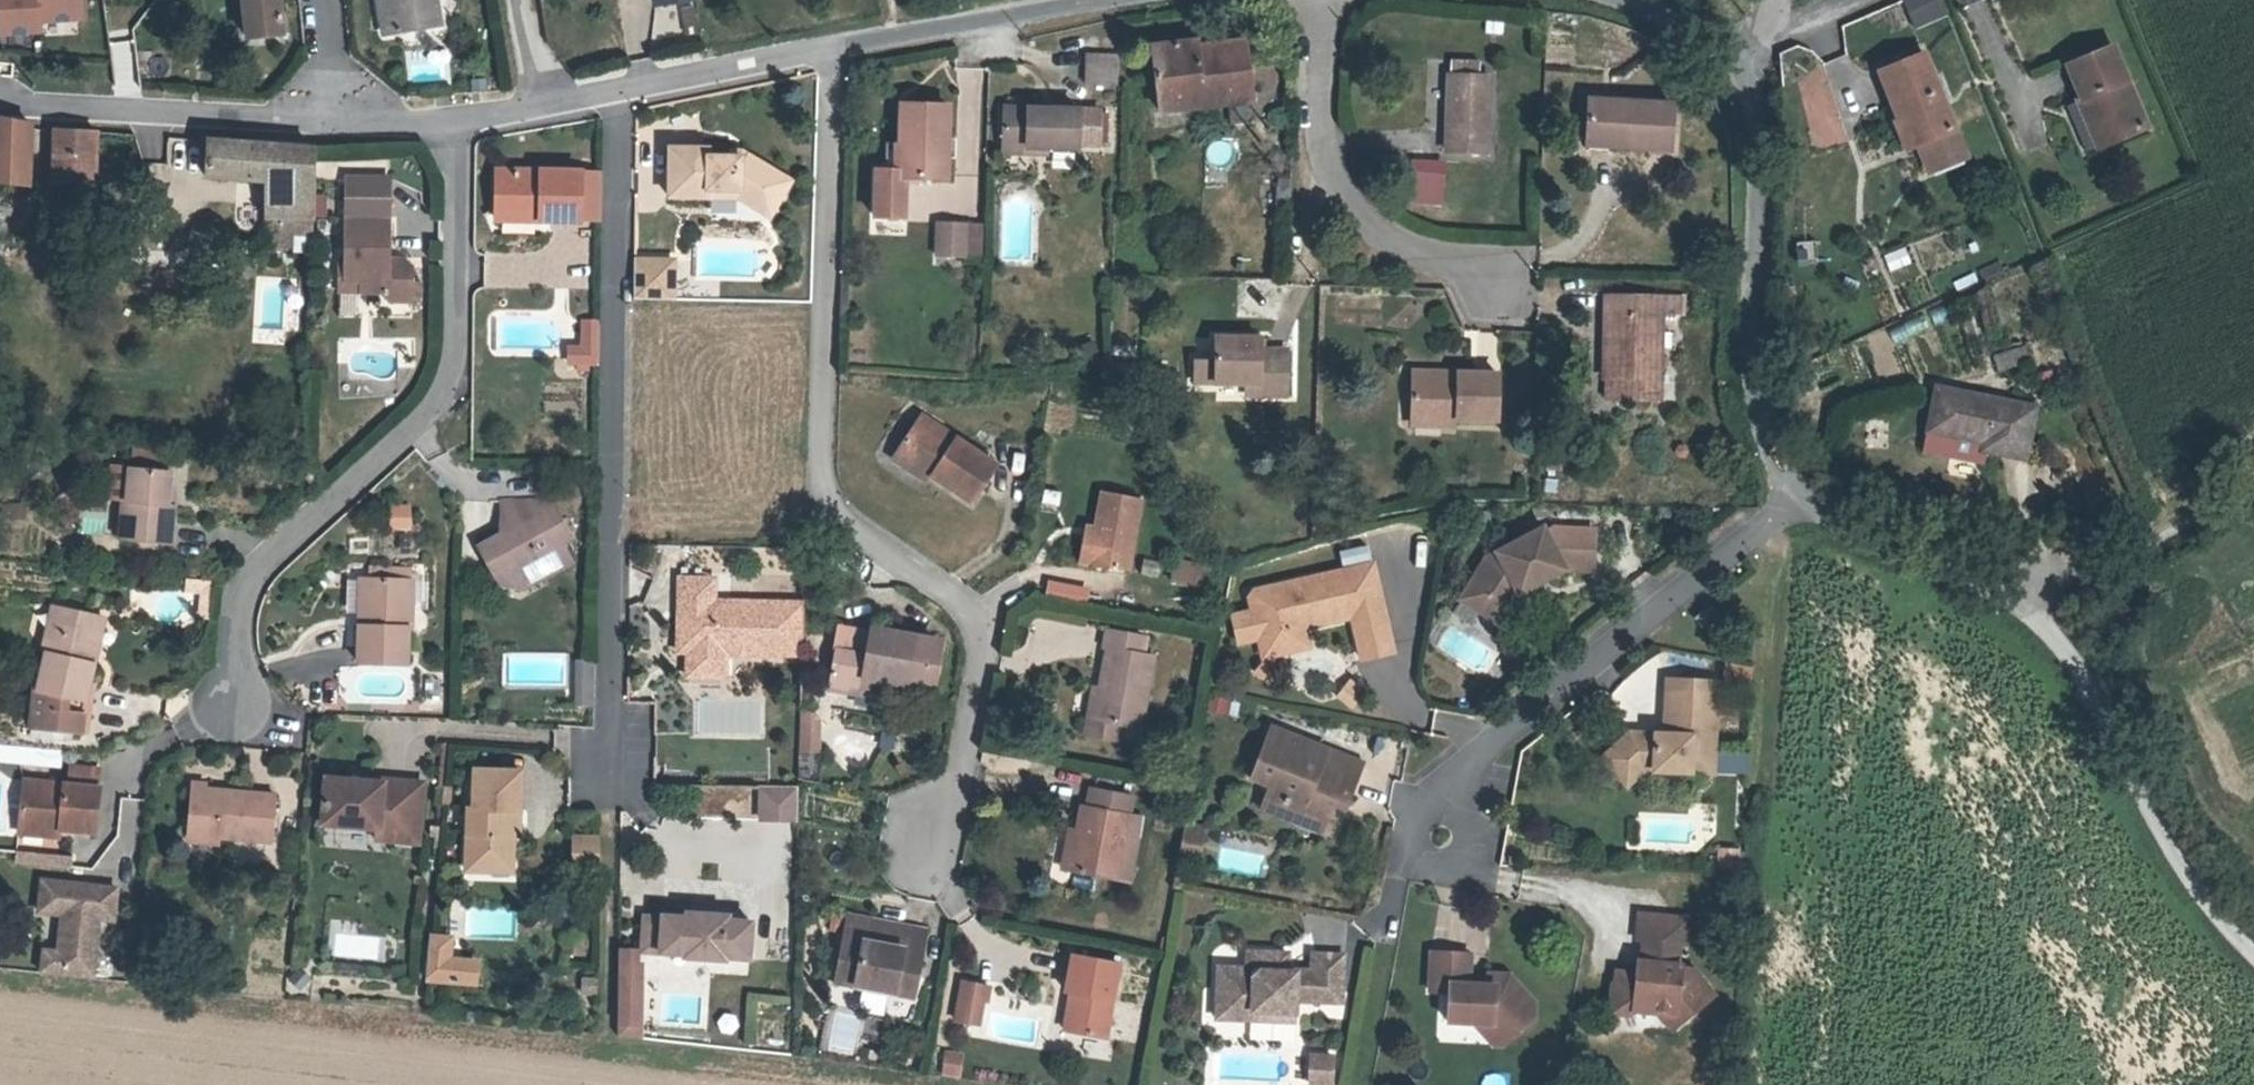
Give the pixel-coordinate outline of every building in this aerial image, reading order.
[(40,31),(40,20),(38,0),(0,0),(0,33),(40,31)] [(40,20),(81,17),(80,0),(38,0),(40,20)] [(251,38),(283,34),(280,0),(248,0),(251,38)] [(379,38),(433,29),(428,0),(382,0),(383,9),(375,11),(379,38)] [(1923,14),(1905,21),(1909,33),(1928,27),(1923,14)] [(1786,85),(1796,82),(1814,149),(1845,140),(1817,41),(1778,52),(1786,85)] [(1197,49),(1151,55),(1157,118),(1187,114),(1186,102),(1224,97),(1225,105),(1252,102),(1246,49),(1198,55),(1197,49)] [(1081,87),(1110,88),(1111,54),(1082,53),(1081,87)] [(1447,147),(1487,149),(1490,73),(1479,73),(1479,56),(1449,55),(1447,147)] [(1892,156),(1906,152),(1941,140),(1914,61),(1874,75),(1892,125),(1882,129),(1892,156)] [(2072,105),(2092,153),(2125,139),(2097,64),(2053,79),(2064,108),(2072,105)] [(1225,110),(1225,105),(1224,97),(1186,102),(1187,114),(1225,110)] [(1588,152),(1632,153),(1632,148),(1673,149),(1674,104),(1588,102),(1588,152)] [(2072,105),(2064,108),(2045,114),(2063,163),(2092,153),(2072,105)] [(939,109),(893,108),(891,147),(878,147),(877,173),(867,173),(866,220),(895,222),(896,181),(937,182),(939,109)] [(1096,113),(1000,111),(999,156),(1043,158),(1074,159),(1074,152),(1096,152),(1096,113)] [(27,188),(29,126),(0,121),(0,186),(27,188)] [(93,133),(53,130),(51,185),(90,188),(93,133)] [(1941,140),(1906,152),(1916,180),(1951,168),(1941,140)] [(315,149),(204,141),(200,179),(262,185),(278,186),(277,205),(261,204),(261,251),(286,252),(286,237),(307,239),(307,221),(312,221),(315,149)] [(738,194),(737,202),(753,210),(759,206),(767,210),(784,181),(749,161),(707,161),(707,153),(668,153),(668,203),(707,202),(707,195),(738,194)] [(999,156),(999,164),(1043,166),(1043,158),(999,156)] [(1407,202),(1443,203),(1444,158),(1408,158),(1407,202)] [(343,214),(340,281),(355,281),(354,291),(376,292),(385,302),(410,302),(410,268),(385,266),(386,253),(388,217),(390,178),(345,175),(343,214)] [(534,226),(575,227),(575,224),(599,224),(599,179),(575,179),(493,178),(493,215),(534,216),(534,226)] [(759,206),(753,210),(769,220),(790,184),(784,181),(767,210),(759,206)] [(278,186),(262,185),(261,204),(277,205),(278,186)] [(493,225),(534,226),(534,216),(493,215),(493,225)] [(962,216),(935,215),(934,247),(962,247),(962,216)] [(1905,245),(1882,254),(1889,272),(1912,263),(1905,245)] [(404,256),(386,253),(385,266),(410,268),(404,256)] [(631,254),(631,297),(675,297),(675,254),(631,254)] [(1619,410),(1659,410),(1660,323),(1606,322),(1605,392),(1618,392),(1619,410)] [(599,371),(599,331),(580,330),(579,356),(579,371),(599,371)] [(1189,385),(1244,386),(1256,386),(1256,396),(1281,396),(1282,351),(1256,351),(1257,341),(1209,341),(1209,361),(1190,360),(1189,385)] [(579,356),(569,356),(567,370),(579,371),(579,356)] [(1497,381),(1411,377),(1409,422),(1454,424),(1495,427),(1497,381)] [(1244,396),(1256,396),(1256,386),(1244,386),(1244,396)] [(2017,418),(1925,392),(1913,434),(1908,450),(1961,466),(1964,455),(2003,466),(2017,418)] [(930,406),(902,441),(935,467),(971,496),(998,460),(930,406)] [(1409,422),(1409,432),(1454,435),(1454,424),(1409,422)] [(929,475),(935,467),(902,441),(895,450),(929,475)] [(129,494),(126,530),(179,535),(182,498),(176,498),(178,482),(180,463),(138,460),(135,494),(129,494)] [(120,497),(122,472),(109,471),(107,497),(120,497)] [(1086,539),(1081,565),(1130,574),(1131,569),(1137,540),(1139,525),(1144,504),(1145,497),(1109,490),(1103,526),(1100,542),(1086,539)] [(410,531),(410,503),(386,503),(386,531),(410,531)] [(517,578),(522,588),(545,576),(549,583),(576,568),(566,548),(575,543),(554,504),(507,504),(508,540),(496,546),(480,554),(499,587),(517,578)] [(495,504),(496,546),(508,540),(507,504),(495,504)] [(1154,506),(1144,504),(1139,525),(1150,527),(1154,506)] [(1088,523),(1086,539),(1100,542),(1103,526),(1088,523)] [(1472,565),(1453,603),(1473,614),(1476,608),(1483,606),(1494,611),(1505,594),(1533,577),(1536,582),(1550,574),(1577,580),(1586,541),(1537,529),(1529,535),(1526,530),(1472,565)] [(1142,572),(1147,541),(1137,540),(1131,569),(1142,572)] [(1343,564),(1370,557),(1367,546),(1340,554),(1343,564)] [(1176,558),(1170,580),(1198,588),(1204,566),(1176,558)] [(1379,564),(1348,570),(1357,617),(1359,628),(1368,615),(1388,609),(1379,564)] [(1254,594),(1262,636),(1308,627),(1357,617),(1348,570),(1258,587),(1254,594)] [(526,595),(549,583),(545,576),(522,588),(526,595)] [(1473,614),(1453,603),(1450,609),(1491,630),(1507,599),(1536,582),(1533,577),(1505,594),(1494,611),(1483,606),(1476,608),(1473,614)] [(680,581),(678,642),(688,642),(687,655),(687,667),(719,667),(719,656),(720,648),(739,648),(745,654),(745,657),(801,658),(802,607),(713,605),(714,582),(680,581)] [(358,632),(364,634),(370,634),(371,583),(360,584),(358,632)] [(364,634),(363,672),(408,674),(409,636),(414,636),(415,584),(371,583),(370,634),(364,634)] [(31,722),(81,725),(86,695),(91,678),(96,658),(84,654),(97,609),(56,597),(39,643),(49,647),(39,680),(33,682),(31,722)] [(1701,627),(1717,615),(1710,605),(1694,617),(1701,627)] [(112,614),(97,609),(84,654),(96,658),(98,658),(112,614)] [(1368,615),(1359,628),(1366,659),(1397,653),(1388,609),(1368,615)] [(856,622),(851,649),(866,652),(871,624),(856,622)] [(825,689),(857,695),(860,680),(885,685),(907,689),(910,672),(928,675),(933,651),(936,637),(871,624),(866,652),(851,649),(833,646),(825,689)] [(1491,675),(1501,650),(1444,626),(1434,650),(1491,675)] [(1308,627),(1262,636),(1266,655),(1312,646),(1308,627)] [(1108,651),(1101,686),(1095,719),(1122,725),(1138,728),(1152,659),(1145,657),(1149,638),(1108,630),(1104,650),(1108,651)] [(678,655),(687,655),(688,642),(678,642),(678,655)] [(719,667),(687,667),(687,680),(725,681),(726,656),(745,657),(745,654),(739,648),(720,648),(719,656),(719,667)] [(941,652),(933,651),(928,675),(910,672),(907,689),(933,694),(941,652)] [(594,703),(594,658),(573,658),(573,703),(594,703)] [(100,681),(91,678),(86,695),(81,725),(93,725),(95,697),(100,681)] [(882,700),(885,685),(860,680),(857,695),(882,700)] [(1091,685),(1081,734),(1119,742),(1122,725),(1095,719),(1101,686),(1091,685)] [(1673,734),(1664,733),(1629,731),(1601,757),(1626,785),(1642,770),(1689,772),(1690,756),(1712,756),(1716,692),(1666,690),(1665,722),(1673,723),(1673,734)] [(816,715),(817,701),(800,700),(799,715),(816,715)] [(1665,722),(1664,733),(1673,734),(1673,723),(1665,722)] [(1272,785),(1268,795),(1306,810),(1300,823),(1324,832),(1335,806),(1327,802),(1329,796),(1350,804),(1366,762),(1313,742),(1311,747),(1300,743),(1302,738),(1272,726),(1253,777),(1272,785)] [(1313,742),(1302,738),(1300,743),(1311,747),(1313,742)] [(1690,756),(1689,772),(1712,773),(1712,756),(1690,756)] [(73,765),(72,780),(101,781),(101,765),(73,765)] [(522,774),(476,773),(475,811),(470,811),(469,837),(481,838),(480,867),(513,868),(515,814),(521,814),(522,774)] [(199,777),(198,785),(216,787),(216,778),(199,777)] [(393,829),(392,840),(420,842),(425,782),(384,778),(384,781),(327,777),(323,823),(378,828),(393,829)] [(24,779),(23,823),(58,823),(99,825),(101,781),(72,780),(24,779)] [(695,788),(697,817),(750,813),(748,783),(695,788)] [(282,793),(216,787),(198,785),(194,830),(228,835),(279,840),(282,793)] [(798,788),(763,787),(762,820),(798,820),(798,788)] [(1084,807),(1079,830),(1070,872),(1116,881),(1128,814),(1132,796),(1092,788),(1089,808),(1084,807)] [(1306,810),(1268,795),(1263,808),(1300,823),(1306,810)] [(1143,817),(1128,814),(1116,881),(1130,884),(1143,817)] [(22,844),(57,844),(58,823),(23,823),(22,844)] [(1202,855),(1203,823),(1180,823),(1180,854),(1202,855)] [(393,829),(378,828),(377,838),(392,840),(393,829)] [(1058,869),(1070,872),(1079,830),(1067,828),(1058,869)] [(194,830),(193,843),(226,848),(228,835),(194,830)] [(481,838),(469,837),(468,873),(513,875),(513,868),(480,867),(481,838)] [(598,875),(598,845),(573,844),(573,875),(598,875)] [(14,852),(14,863),(45,863),(45,852),(14,852)] [(52,952),(49,975),(101,980),(107,920),(121,921),(124,890),(49,882),(46,913),(76,916),(72,954),(52,952)] [(1687,915),(1639,911),(1636,936),(1640,936),(1682,939),(1684,940),(1687,915)] [(665,918),(647,917),(645,951),(686,955),(686,957),(726,960),(727,957),(751,959),(753,921),(730,920),(730,916),(689,913),(689,917),(665,916),(665,918)] [(852,915),(840,980),(917,994),(924,949),(898,945),(901,922),(852,915)] [(928,927),(901,922),(898,945),(924,949),(928,927)] [(1682,939),(1640,936),(1637,958),(1680,962),(1682,939)] [(430,939),(426,981),(447,982),(449,961),(451,941),(430,939)] [(578,941),(559,942),(559,959),(578,959),(578,941)] [(1444,1019),(1470,1021),(1489,1022),(1504,1038),(1530,1015),(1531,1001),(1505,972),(1484,971),(1484,976),(1483,982),(1465,981),(1465,975),(1467,951),(1428,949),(1426,988),(1445,989),(1444,1019)] [(645,950),(621,950),(621,963),(644,963),(645,952),(645,950)] [(1247,967),(1218,965),(1216,1017),(1253,1018),(1253,1010),(1295,1011),(1296,998),(1341,1000),(1343,953),(1313,953),(1312,971),(1287,970),(1275,969),(1276,951),(1248,950),(1247,967)] [(1288,951),(1276,951),(1275,969),(1287,970),(1288,951)] [(1072,1031),(1115,1037),(1125,961),(1075,954),(1071,992),(1077,994),(1072,1031)] [(1680,962),(1637,958),(1636,971),(1617,969),(1616,979),(1612,981),(1611,996),(1613,999),(1612,1009),(1628,1011),(1633,1007),(1655,1009),(1655,1006),(1675,1008),(1682,1016),(1712,992),(1692,968),(1679,967),(1680,962)] [(449,961),(447,982),(474,985),(476,964),(449,961)] [(621,963),(620,992),(644,992),(644,963),(621,963)] [(307,993),(309,974),(287,972),(285,991),(307,993)] [(958,978),(951,1020),(981,1025),(988,983),(958,978)] [(620,992),(620,1022),(644,1022),(644,992),(620,992)] [(1655,1006),(1655,1009),(1672,1025),(1682,1016),(1675,1008),(1655,1006)] [(1295,1011),(1253,1010),(1253,1018),(1295,1019),(1295,1011)] [(1489,1022),(1470,1021),(1489,1043),(1498,1044),(1504,1038),(1489,1022)] [(620,1022),(620,1035),(644,1038),(644,1022),(620,1022)] [(940,1074),(961,1076),(963,1050),(942,1049),(940,1074)] [(1334,1051),(1306,1051),(1306,1084),(1334,1084),(1334,1051)]
